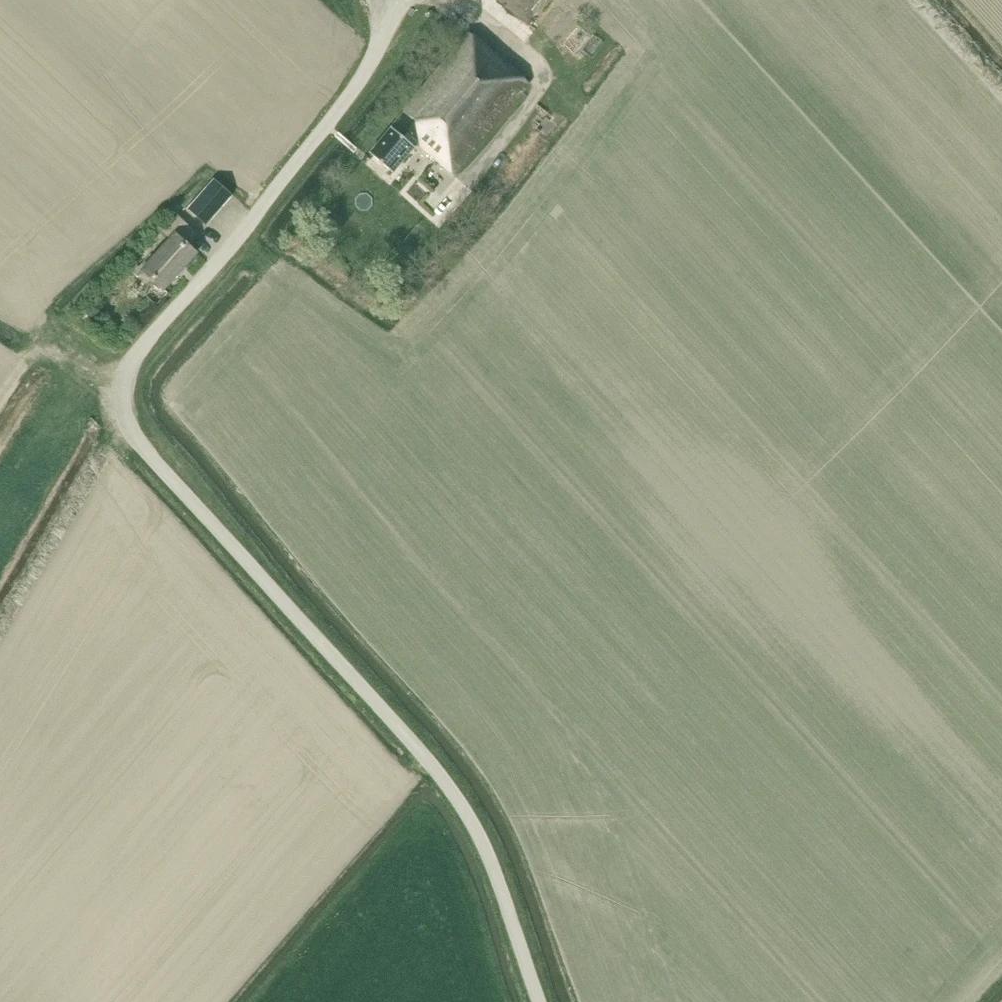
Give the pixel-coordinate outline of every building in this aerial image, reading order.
[(370,154),(393,174),(418,144),(453,174),(529,84),(469,34),(403,113),(404,113),(392,128),(370,154)] [(233,197),(215,180),(188,210),(206,226),(233,197)] [(162,232),(169,239),(142,271),(164,290),(197,254),(188,246),(198,235),(177,216),(162,232)] [(92,312),(88,310),(84,312),(82,316),(83,320),(88,323),(92,321),(94,316),(92,312)]
